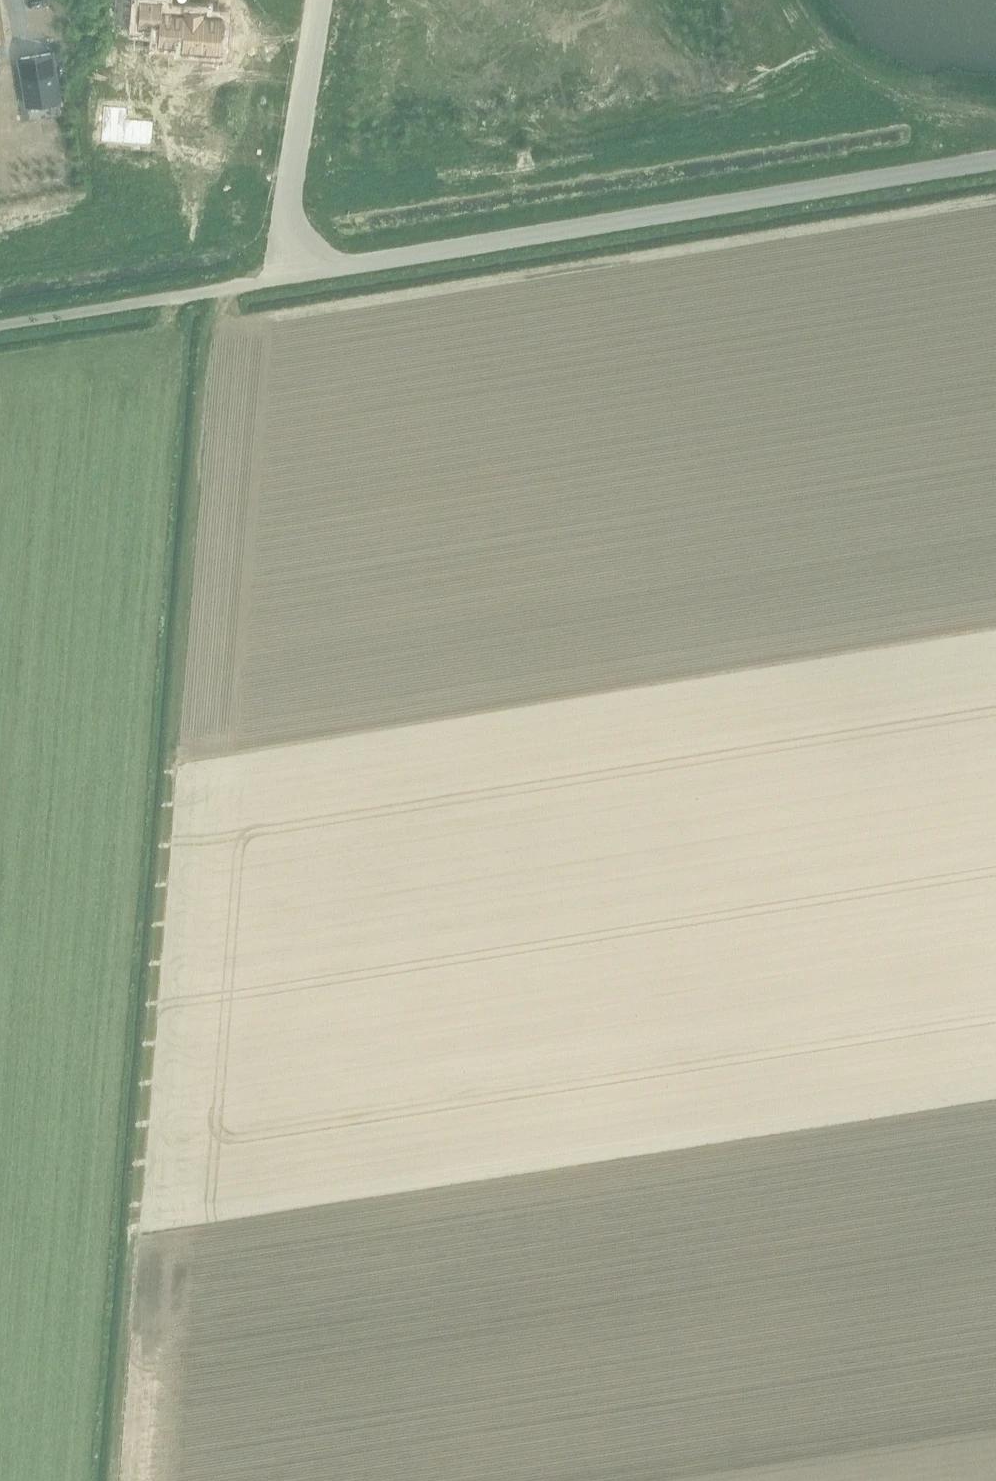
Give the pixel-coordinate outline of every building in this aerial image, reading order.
[(226,4),(182,0),(123,0),(121,33),(223,40),(226,4)] [(484,24),(511,0),(462,0),(484,24)] [(52,52),(20,57),(28,104),(59,99),(52,52)] [(124,110),(107,108),(104,138),(148,142),(149,126),(123,124),(124,110)]
